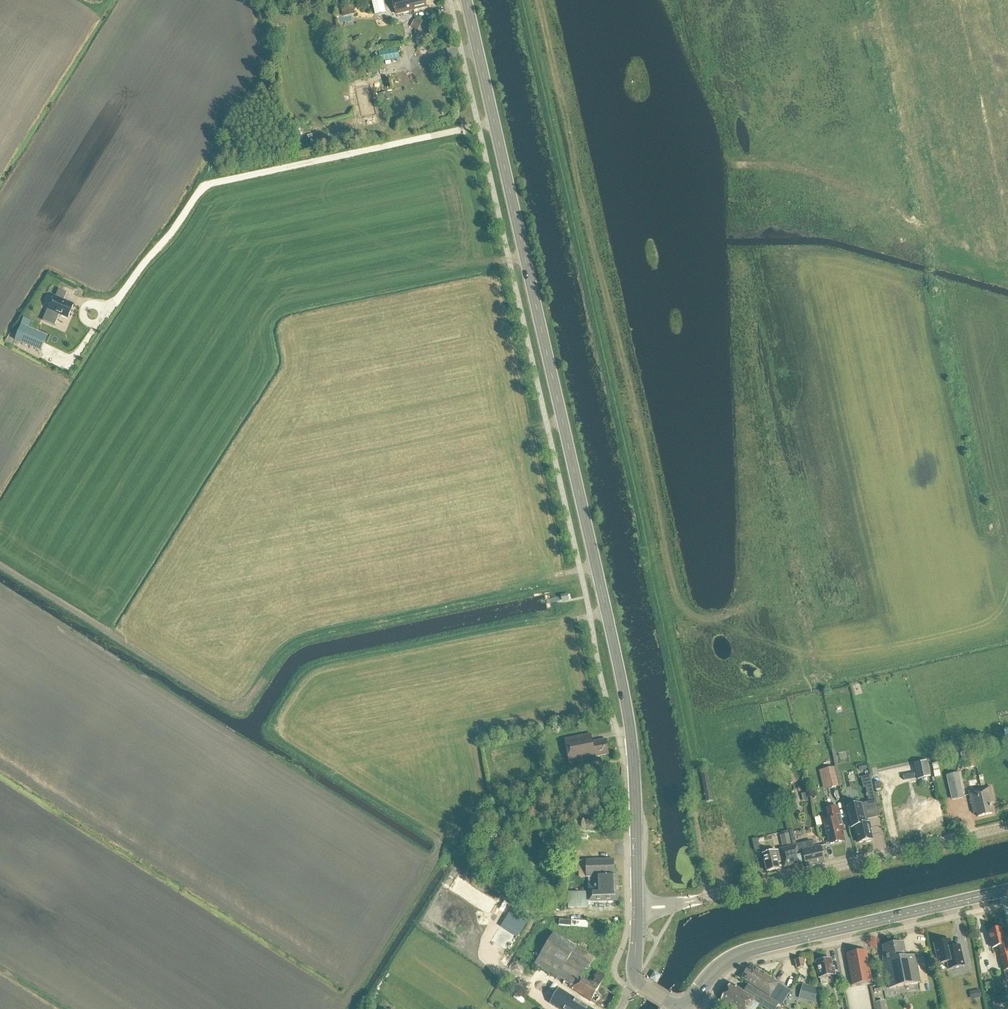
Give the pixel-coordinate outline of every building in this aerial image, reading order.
[(382,0),(372,0),(371,0),(375,17),(386,14),(382,0)] [(392,0),(396,16),(405,14),(427,9),(425,0),(394,0),(392,0)] [(342,8),(343,17),(356,15),(354,6),(342,8)] [(415,20),(411,28),(418,32),(423,24),(415,20)] [(48,311),(44,322),(55,326),(59,315),(68,319),(74,306),(64,302),(67,294),(60,290),(56,298),(55,298),(48,311)] [(25,319),(15,341),(41,352),(47,337),(30,329),(33,322),(25,319)] [(592,743),(591,736),(564,741),(569,764),(595,759),(595,758),(609,755),(606,740),(592,743)] [(973,762),(974,762),(972,751),(960,753),(962,762),(965,762),(966,766),(963,766),(963,769),(974,767),(973,762)] [(914,765),(917,781),(929,778),(926,762),(914,765)] [(932,765),(935,778),(941,777),(938,764),(932,765)] [(828,770),(829,776),(832,788),(839,786),(835,768),(828,770)] [(701,775),(706,804),(713,802),(707,774),(701,775)] [(947,777),(952,800),(965,797),(959,774),(947,777)] [(873,786),(870,776),(864,778),(866,788),(873,786)] [(990,804),(993,803),(990,788),(969,793),(973,814),(977,814),(977,818),(992,814),(990,804)] [(916,793),(899,798),(903,816),(904,820),(906,829),(924,825),(916,793)] [(861,805),(846,808),(851,829),(854,828),(858,844),(865,842),(867,843),(871,842),(871,841),(872,841),(870,831),(871,830),(870,823),(865,825),(861,805)] [(839,831),(843,830),(838,808),(827,810),(829,821),(825,822),(830,844),(842,842),(839,831)] [(780,836),(783,847),(791,845),(788,835),(780,836)] [(796,846),(780,850),(784,868),(805,863),(806,868),(824,864),(820,847),(813,849),(811,842),(796,846)] [(769,854),(762,855),(767,872),(779,869),(778,864),(778,863),(781,863),(778,851),(775,852),(774,849),(768,851),(769,854)] [(586,878),(588,878),(589,903),(618,902),(618,896),(620,896),(620,892),(618,892),(617,877),(614,877),(614,860),(585,862),(586,878)] [(586,890),(567,891),(568,907),(587,906),(586,890)] [(1001,929),(988,932),(992,949),(999,947),(1002,957),(1000,957),(1002,963),(1003,963),(1005,971),(1003,972),(1004,977),(1007,976),(1007,950),(1007,946),(1005,937),(1003,937),(1001,929)] [(573,990),(602,1008),(607,1008),(615,997),(600,986),(605,978),(589,968),(595,959),(553,934),(534,965),(556,979),(558,977),(574,988),(572,990),(573,990)] [(947,963),(949,970),(964,967),(959,946),(951,948),(950,941),(934,945),(938,965),(947,963)] [(905,958),(902,943),(883,947),(884,955),(889,987),(920,981),(915,956),(905,958)] [(872,982),(866,951),(846,955),(852,986),(872,982)] [(832,968),(830,960),(816,963),(819,978),(821,978),(823,985),(833,983),(832,976),(836,975),(834,968),(832,968)] [(748,969),(742,980),(770,998),(782,1006),(786,1000),(791,993),(778,985),(752,968),(748,969)] [(721,1001),(734,1008),(749,1008),(754,1001),(766,1008),(776,1008),(778,1006),(769,1000),(746,985),(742,991),(731,984),(721,1001)] [(815,1004),(819,989),(803,984),(799,999),(815,1004)] [(560,990),(550,1005),(557,1008),(590,1008),(560,990)] [(980,991),(970,992),(971,1000),(981,998),(980,991)]
